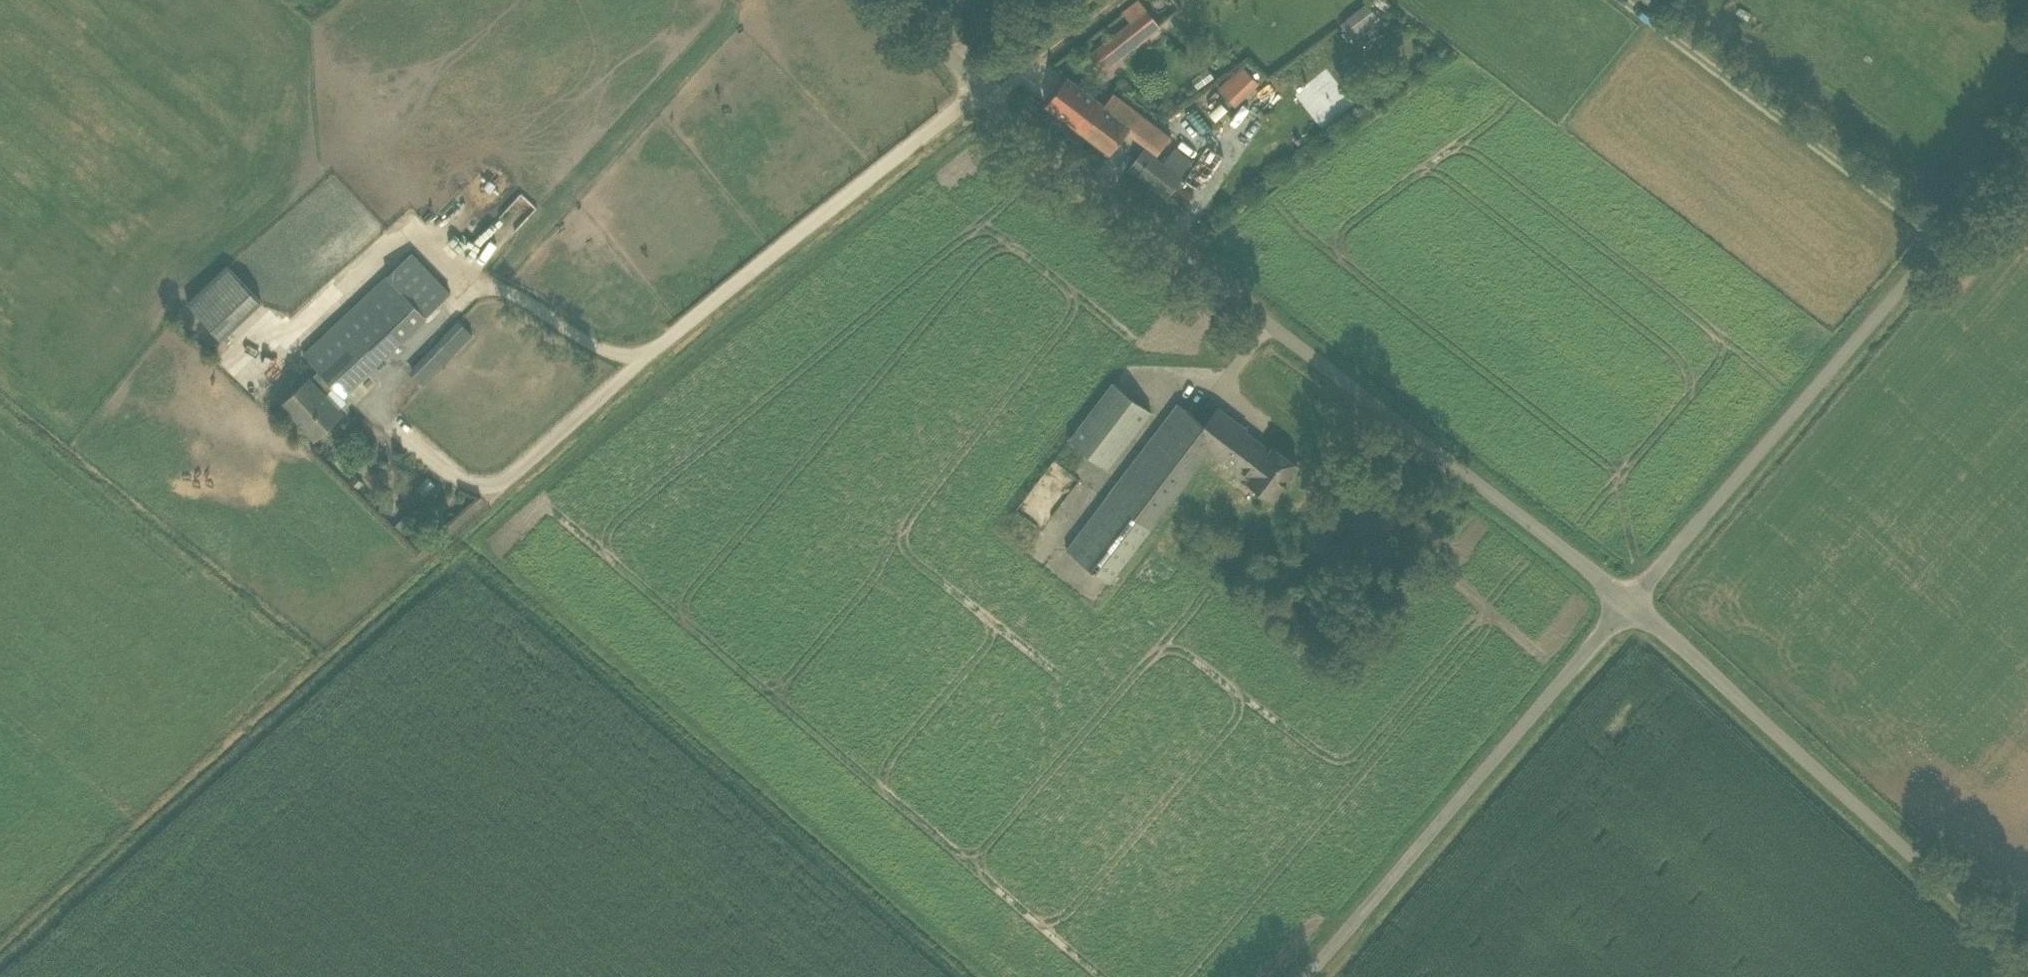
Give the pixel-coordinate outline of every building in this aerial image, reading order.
[(984,13),(1002,0),(975,0),(984,13)] [(1131,23),(1092,53),(1104,69),(1160,25),(1140,0),(1135,0),(1122,11),(1131,23)] [(1379,17),(1367,1),(1340,21),(1352,37),(1379,17)] [(1218,87),(1236,105),(1260,82),(1243,64),(1218,87)] [(1046,104),(1081,131),(1103,103),(1067,76),(1046,104)] [(1104,104),(1103,103),(1081,131),(1110,153),(1128,131),(1158,154),(1170,138),(1113,93),(1104,104)] [(1144,147),(1141,151),(1129,167),(1168,197),(1178,184),(1181,187),(1185,182),(1182,179),(1183,178),(1144,147)] [(342,412),(329,397),(325,394),(334,386),(342,395),(450,293),(412,252),(303,354),(319,370),(310,378),(309,377),(282,402),(316,437),(342,412)] [(220,337),(260,299),(226,264),(186,302),(220,337)] [(409,369),(424,383),(473,332),(458,318),(409,369)] [(1070,438),(1108,468),(1152,410),(1114,381),(1070,438)] [(1245,478),(1272,498),(1298,465),(1274,446),(1267,454),(1256,445),(1259,441),(1246,431),(1247,429),(1217,406),(1205,422),(1179,402),(1066,548),(1112,583),(1211,454),(1221,463),(1223,460),(1246,476),(1245,478)] [(380,511),(393,513),(396,497),(382,495),(380,511)]
